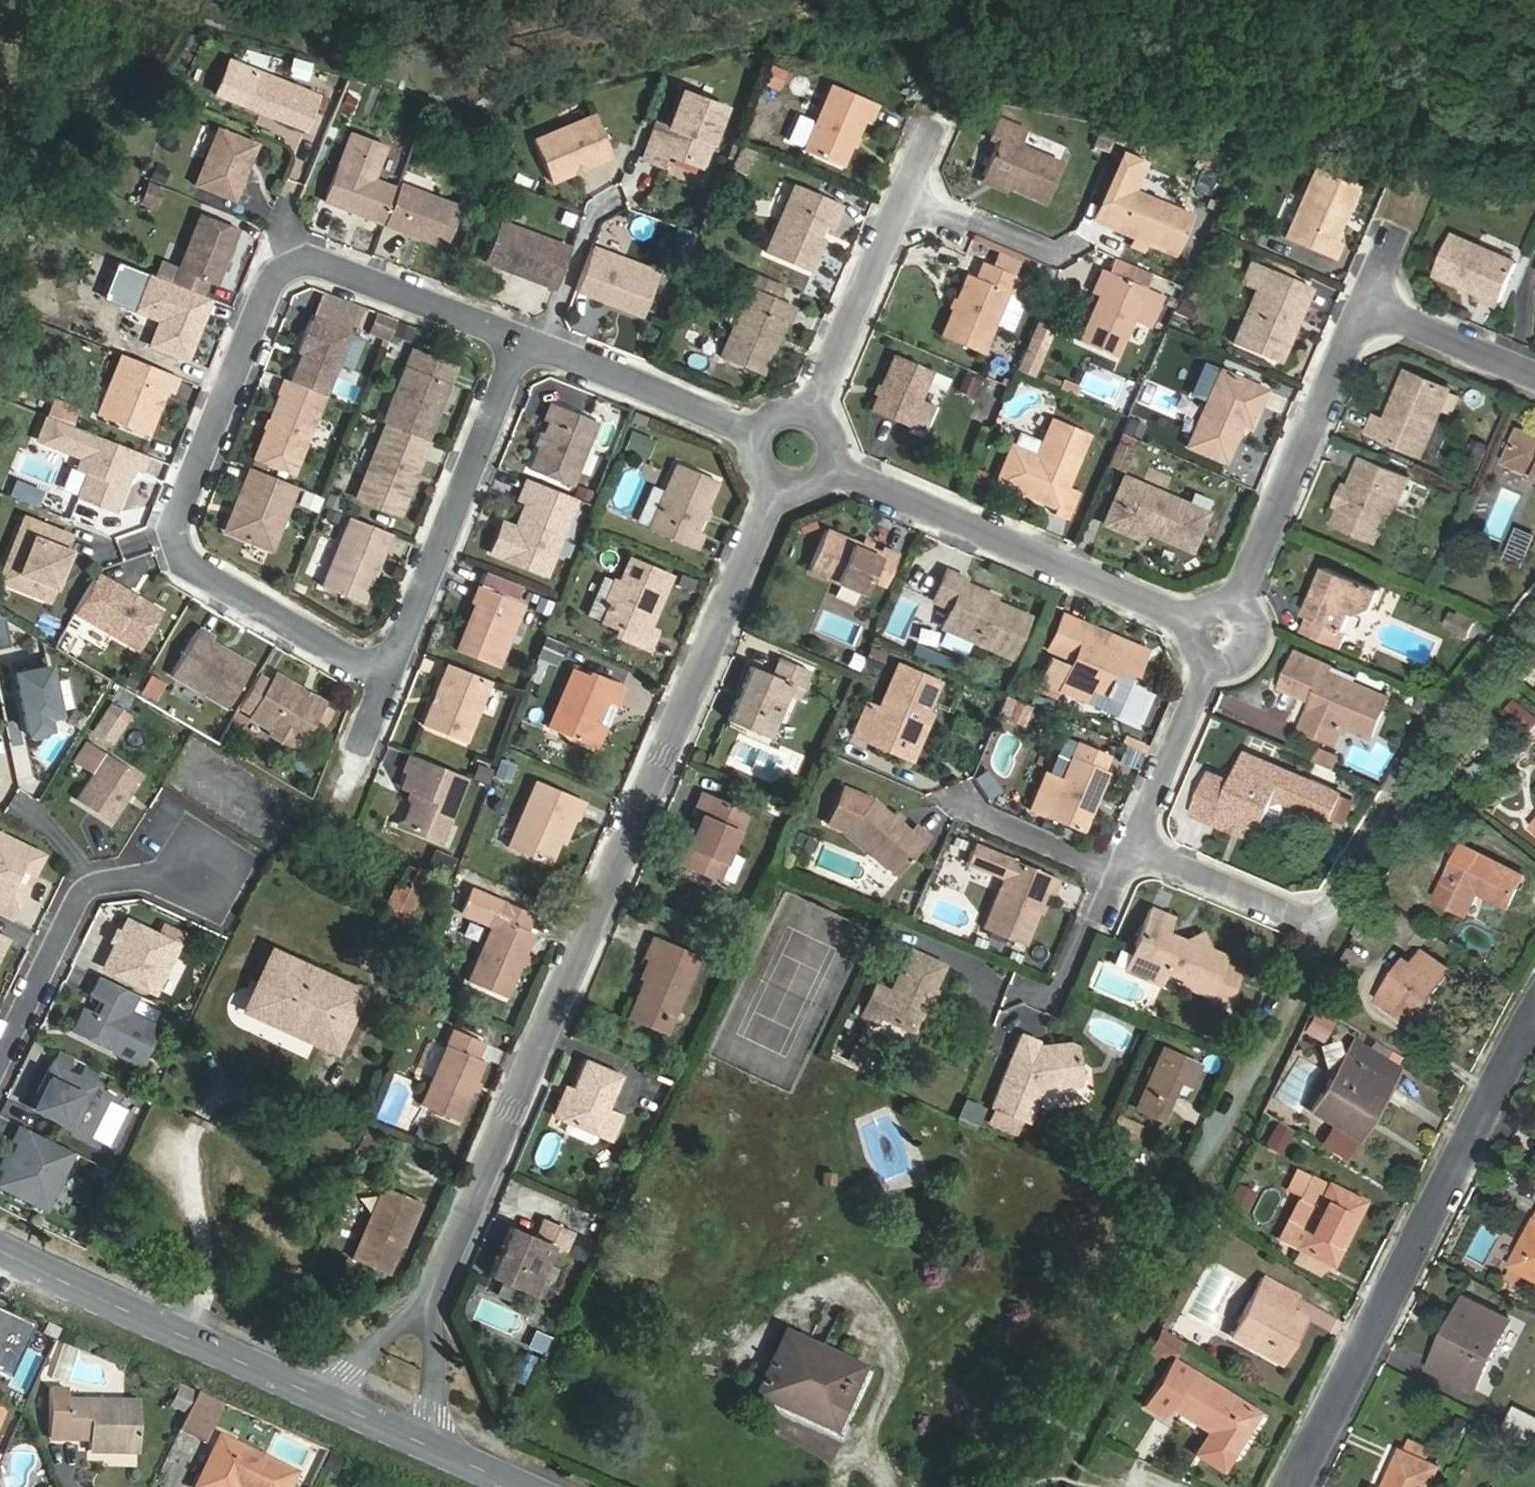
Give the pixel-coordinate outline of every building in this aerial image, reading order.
[(288,75),(308,81),(314,63),(294,57),(288,75)] [(322,89),(261,65),(248,99),(309,123),(322,89)] [(727,101),(684,85),(671,119),(661,116),(648,153),(663,159),(668,146),(705,160),(727,101)] [(870,124),(878,105),(833,85),(805,151),(842,167),(851,146),(854,147),(859,138),(855,136),(862,121),(870,124)] [(600,109),(539,134),(556,176),(617,151),(600,109)] [(1047,202),(1062,164),(1021,147),(1027,131),(998,119),(991,134),(1000,137),(981,181),(1008,192),(1010,186),(1047,202)] [(261,136),(223,121),(201,178),(239,193),(261,136)] [(388,217),(401,183),(377,173),(390,139),(355,126),(329,195),(388,217)] [(1095,144),(1110,149),(1115,132),(1101,127),(1095,144)] [(732,170),(746,176),(755,153),(741,147),(732,170)] [(1335,240),(1358,186),(1316,168),(1286,238),(1335,259),(1341,243),(1335,240)] [(144,193),(160,200),(168,181),(152,174),(144,193)] [(401,183),(388,217),(449,240),(464,200),(403,177),(401,183)] [(831,228),(841,204),(796,185),(767,253),(810,271),(824,239),(819,237),(824,225),(831,228)] [(1178,251),(1193,217),(1133,191),(1118,226),(1178,251)] [(178,277),(205,288),(211,274),(220,278),(243,222),(206,207),(178,277)] [(576,243),(505,216),(490,256),(561,282),(576,243)] [(1497,307),(1517,263),(1454,235),(1436,276),(1483,297),(1482,300),(1497,307)] [(663,268),(597,243),(581,286),(609,297),(611,292),(620,295),(618,300),(647,311),(663,268)] [(1016,297),(1023,279),(984,263),(977,280),(968,277),(942,336),(982,353),(1008,293),(1016,297)] [(178,277),(153,267),(139,302),(165,313),(155,338),(190,352),(215,292),(205,288),(178,277)] [(1280,363),(1311,287),(1266,268),(1234,343),(1280,363)] [(1149,327),(1162,295),(1104,270),(1093,294),(1100,297),(1081,341),(1117,357),(1133,320),(1149,327)] [(763,374),(793,306),(775,298),(780,286),(756,276),(721,356),(763,374)] [(611,292),(609,297),(618,300),(620,295),(611,292)] [(1183,298),(1177,313),(1193,319),(1199,304),(1183,298)] [(394,312),(385,308),(380,322),(389,325),(394,312)] [(306,347),(294,375),(329,389),(330,389),(355,326),(315,309),(301,345),(306,347)] [(1039,368),(1055,330),(1036,322),(1020,360),(1039,368)] [(462,363),(417,345),(411,360),(456,378),(462,363)] [(183,370),(126,347),(113,380),(103,403),(154,423),(172,379),(179,381),(183,370)] [(920,398),(932,371),(896,356),(873,411),(908,426),(920,398)] [(411,360),(388,416),(391,417),(429,432),(433,434),(445,406),(441,404),(444,397),(448,399),(456,378),(411,360)] [(1034,378),(1039,368),(1020,360),(1016,370),(1034,378)] [(1251,427),(1267,391),(1221,371),(1189,446),(1226,462),(1242,424),(1251,427)] [(1423,456),(1451,390),(1408,372),(1387,421),(1376,417),(1369,432),(1423,456)] [(297,468),(329,389),(294,375),(290,373),(258,452),(297,468)] [(966,373),(959,391),(976,398),(983,380),(966,373)] [(1064,382),(1061,389),(1077,396),(1080,389),(1064,382)] [(76,419),(83,402),(58,391),(51,409),(56,411),(76,419)] [(600,415),(555,398),(548,414),(553,416),(534,464),(575,480),(600,415)] [(920,398),(908,426),(922,432),(934,404),(920,398)] [(40,431),(47,434),(56,411),(51,409),(49,408),(40,431)] [(47,434),(85,449),(94,426),(76,419),(56,411),(47,434)] [(646,418),(631,412),(628,422),(642,427),(646,418)] [(429,432),(391,417),(361,491),(403,508),(416,476),(412,475),(416,465),(420,466),(427,448),(422,447),(429,432)] [(1066,489),(1088,436),(1053,422),(1038,457),(1013,447),(999,481),(1058,507),(1056,511),(1068,516),(1077,494),(1066,489)] [(151,449),(94,426),(85,449),(90,467),(81,491),(118,506),(136,461),(145,465),(151,449)] [(1520,431),(1506,461),(1534,474),(1534,437),(1520,431)] [(1020,432),(1016,444),(1038,450),(1041,438),(1020,432)] [(641,454),(647,439),(633,434),(627,449),(641,454)] [(1132,447),(1118,442),(1109,465),(1122,471),(1132,447)] [(1397,511),(1410,480),(1363,461),(1351,488),(1356,502),(1342,508),(1335,523),(1377,541),(1388,514),(1397,511)] [(274,542),(299,480),(255,462),(229,524),(274,542)] [(697,531),(718,481),(678,464),(650,529),(696,550),(704,534),(697,531)] [(507,518),(495,547),(549,569),(572,512),(561,507),(569,488),(532,474),(524,493),(531,496),(525,511),(527,516),(524,525),(507,518)] [(1191,549),(1206,514),(1125,479),(1106,522),(1141,538),(1145,529),(1191,549)] [(34,504),(38,486),(21,482),(17,499),(34,504)] [(648,526),(664,488),(655,484),(639,522),(648,526)] [(589,497),(569,488),(561,507),(572,512),(549,569),(559,573),(589,497)] [(74,530),(28,511),(12,550),(26,555),(16,579),(51,594),(71,545),(68,543),(74,530)] [(367,597),(396,527),(354,511),(326,580),(367,597)] [(1529,553),(1534,539),(1534,536),(1518,528),(1510,546),(1529,553)] [(884,547),(881,554),(826,530),(809,570),(864,593),(870,579),(885,586),(899,553),(884,547)] [(1504,559),(1523,567),(1529,553),(1510,546),(1504,559)] [(648,631),(671,577),(630,560),(604,621),(620,628),(616,635),(650,649),(657,634),(648,631)] [(1372,609),(1380,591),(1327,568),(1307,614),(1311,616),(1303,632),(1341,648),(1348,631),(1346,630),(1352,614),(1357,615),(1372,609)] [(1028,617),(994,602),(996,597),(963,583),(965,579),(947,571),(934,601),(952,608),(944,628),(1011,657),(1028,617)] [(159,614),(111,583),(96,574),(74,612),(86,620),(135,652),(159,614)] [(463,645),(502,661),(528,598),(484,580),(477,597),(481,599),(463,645)] [(917,629),(917,596),(897,596),(896,629),(917,629)] [(1136,673),(1145,650),(1064,616),(1049,649),(1074,659),(1062,690),(1084,700),(1090,687),(1105,693),(1117,665),(1136,673)] [(1453,616),(1448,626),(1459,631),(1464,621),(1453,616)] [(19,654),(12,626),(0,620),(0,658),(19,654)] [(201,622),(175,666),(232,700),(255,659),(214,635),(216,630),(201,622)] [(558,666),(567,645),(547,637),(538,658),(558,666)] [(493,674),(451,657),(426,719),(468,736),(493,674)] [(798,700),(811,671),(780,657),(772,675),(752,666),(729,721),(769,737),(787,695),(798,700)] [(1372,736),(1388,699),(1329,674),(1331,668),(1316,661),(1302,696),(1316,702),(1304,729),(1337,743),(1345,725),(1372,736)] [(38,666),(6,674),(20,733),(26,737),(37,734),(41,728),(38,716),(50,713),(38,666)] [(857,734),(873,741),(876,733),(912,748),(938,684),(899,667),(880,710),(869,706),(857,734)] [(138,674),(129,668),(123,678),(132,684),(138,674)] [(274,676),(262,669),(244,699),(257,707),(254,711),(274,722),(278,730),(288,736),(297,736),(302,739),(327,695),(280,668),(274,676)] [(588,675),(574,669),(549,727),(595,747),(614,704),(617,705),(625,686),(589,671),(588,675)] [(151,675),(141,694),(158,702),(167,683),(151,675)] [(1434,702),(1420,696),(1415,708),(1429,714),(1434,702)] [(1029,709),(1013,702),(1006,717),(1022,724),(1029,709)] [(120,738),(109,756),(128,767),(139,749),(120,738)] [(1083,832),(1108,772),(1104,770),(1110,756),(1079,742),(1063,779),(1048,772),(1032,810),(1083,832)] [(470,771),(414,748),(408,763),(413,765),(406,780),(421,786),(407,820),(443,835),(470,771)] [(1342,795),(1288,771),(1246,753),(1233,782),(1210,773),(1196,806),(1262,833),(1274,804),(1283,800),(1331,821),(1342,795)] [(1325,753),(1320,764),(1335,770),(1340,759),(1325,753)] [(496,778),(512,784),(518,765),(503,760),(496,778)] [(103,770),(92,789),(110,800),(121,780),(103,770)] [(110,800),(94,828),(131,849),(158,801),(121,780),(110,800)] [(577,821),(585,802),(537,781),(509,847),(549,865),(570,817),(577,821)] [(914,825),(909,831),(873,800),(842,786),(826,822),(846,831),(898,875),(930,838),(914,825)] [(682,863),(719,878),(746,814),(703,794),(694,814),(701,817),(682,863)] [(0,830),(0,912),(10,918),(27,887),(16,881),(14,875),(17,868),(24,866),(35,872),(44,855),(0,830)] [(804,851),(814,855),(819,843),(809,840),(804,851)] [(1511,905),(1527,874),(1464,842),(1434,900),(1466,916),(1479,889),(1511,905)] [(1053,895),(1059,878),(1014,860),(976,844),(969,863),(1006,878),(985,929),(1024,945),(1047,893),(1053,895)] [(453,875),(460,858),(435,848),(428,866),(453,875)] [(411,886),(400,882),(388,915),(412,924),(432,871),(418,866),(411,886)] [(532,933),(526,930),(533,914),(503,902),(469,981),(505,997),(532,933)] [(1226,1003),(1240,969),(1222,961),(1224,955),(1211,949),(1204,933),(1183,942),(1165,934),(1172,917),(1152,909),(1132,956),(1142,960),(1144,967),(1140,976),(1160,984),(1165,971),(1185,979),(1182,984),(1226,1003)] [(181,942),(131,916),(125,928),(120,937),(107,962),(157,988),(181,942)] [(125,928),(120,926),(116,935),(120,937),(125,928)] [(672,1020),(699,956),(655,937),(645,959),(649,960),(641,980),(645,982),(635,1005),(672,1020)] [(1431,997),(1450,970),(1424,952),(1415,965),(1408,960),(1380,1000),(1407,1019),(1425,992),(1431,997)] [(876,991),(864,1020),(880,1027),(882,1021),(916,1035),(943,968),(909,954),(892,997),(876,991)] [(249,1014),(337,1055),(363,999),(275,958),(249,1014)] [(140,990),(102,970),(93,990),(106,997),(100,1009),(87,1002),(74,1026),(142,1061),(161,1024),(130,1008),(140,990)] [(460,1122),(486,1062),(478,1059),(485,1043),(452,1029),(419,1104),(460,1122)] [(1029,1121),(1043,1087),(1056,1085),(1059,1088),(1079,1085),(1080,1082),(1077,1046),(1072,1044),(1039,1047),(1038,1042),(1021,1035),(993,1106),(1029,1121)] [(1356,1043),(1347,1058),(1389,1084),(1398,1069),(1356,1043)] [(856,1044),(847,1064),(870,1075),(880,1054),(856,1044)] [(1191,1086),(1200,1066),(1164,1049),(1137,1108),(1162,1119),(1179,1081),(1191,1086)] [(95,1080),(52,1058),(37,1086),(39,1087),(32,1102),(72,1123),(95,1080)] [(1383,1095),(1389,1084),(1347,1058),(1314,1111),(1357,1138),(1367,1120),(1360,1116),(1376,1091),(1383,1095)] [(596,1135),(621,1075),(586,1060),(561,1121),(590,1133),(596,1135)] [(1140,1124),(1122,1116),(1115,1130),(1133,1138),(1140,1124)] [(590,1133),(561,1121),(557,1129),(587,1141),(590,1133)] [(1281,1153),(1293,1132),(1279,1123),(1266,1144),(1281,1153)] [(70,1151),(18,1125),(10,1139),(15,1142),(0,1172),(0,1186),(42,1207),(70,1151)] [(417,1126),(413,1135),(421,1138),(425,1130),(417,1126)] [(376,1155),(384,1136),(367,1128),(358,1147),(376,1155)] [(1334,1264),(1366,1202),(1313,1175),(1292,1217),(1309,1226),(1299,1246),(1303,1249),(1330,1262),(1334,1264)] [(388,1274),(418,1202),(384,1187),(353,1259),(388,1274)] [(1292,1217),(1281,1238),(1299,1246),(1309,1226),(1292,1217)] [(1512,1263),(1534,1276),(1534,1223),(1512,1263)] [(533,1295),(554,1245),(512,1227),(490,1276),(533,1295)] [(1325,1271),(1330,1262),(1303,1249),(1299,1257),(1325,1271)] [(1287,1316),(1294,1304),(1259,1285),(1230,1337),(1282,1366),(1305,1326),(1287,1316)] [(1478,1391),(1511,1325),(1466,1302),(1447,1340),(1454,1343),(1447,1357),(1440,1353),(1433,1368),(1478,1391)] [(34,1329),(0,1314),(0,1377),(10,1382),(34,1329)] [(1156,1342),(1179,1357),(1188,1344),(1165,1329),(1156,1342)] [(838,1417),(861,1366),(785,1332),(759,1392),(777,1401),(781,1391),(838,1417)] [(525,1349),(542,1356),(549,1340),(532,1333),(525,1349)] [(510,1377),(523,1383),(533,1359),(524,1354),(520,1363),(517,1362),(510,1377)] [(1224,1470),(1258,1413),(1174,1359),(1146,1406),(1161,1415),(1168,1405),(1218,1436),(1204,1458),(1224,1470)] [(138,1453),(139,1403),(67,1401),(67,1391),(49,1391),(48,1439),(89,1440),(89,1452),(138,1453)] [(224,1405),(198,1392),(179,1431),(206,1444),(224,1405)] [(1504,1427),(1532,1442),(1534,1436),(1534,1419),(1515,1408),(1504,1427)] [(294,1474),(219,1438),(196,1486),(288,1486),(294,1474)] [(1439,1468),(1403,1451),(1387,1486),(1430,1486),(1439,1468)] [(315,1468),(319,1458),(309,1455),(306,1464),(315,1468)]
